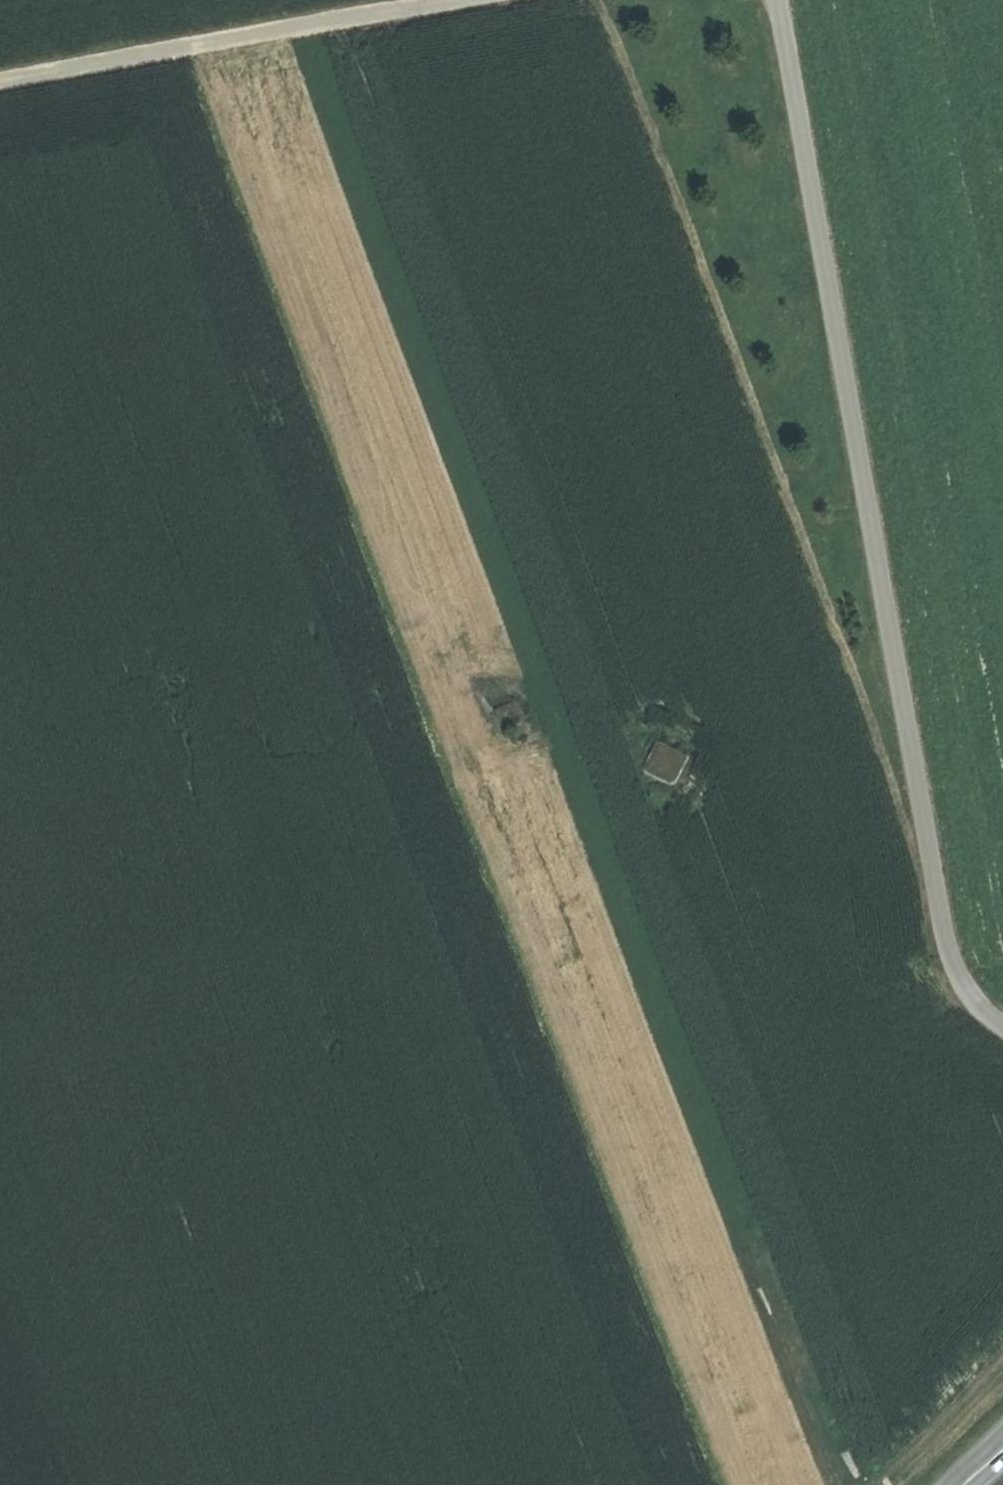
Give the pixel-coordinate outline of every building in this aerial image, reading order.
[(676,781),(689,752),(658,738),(645,766),(676,781)]
